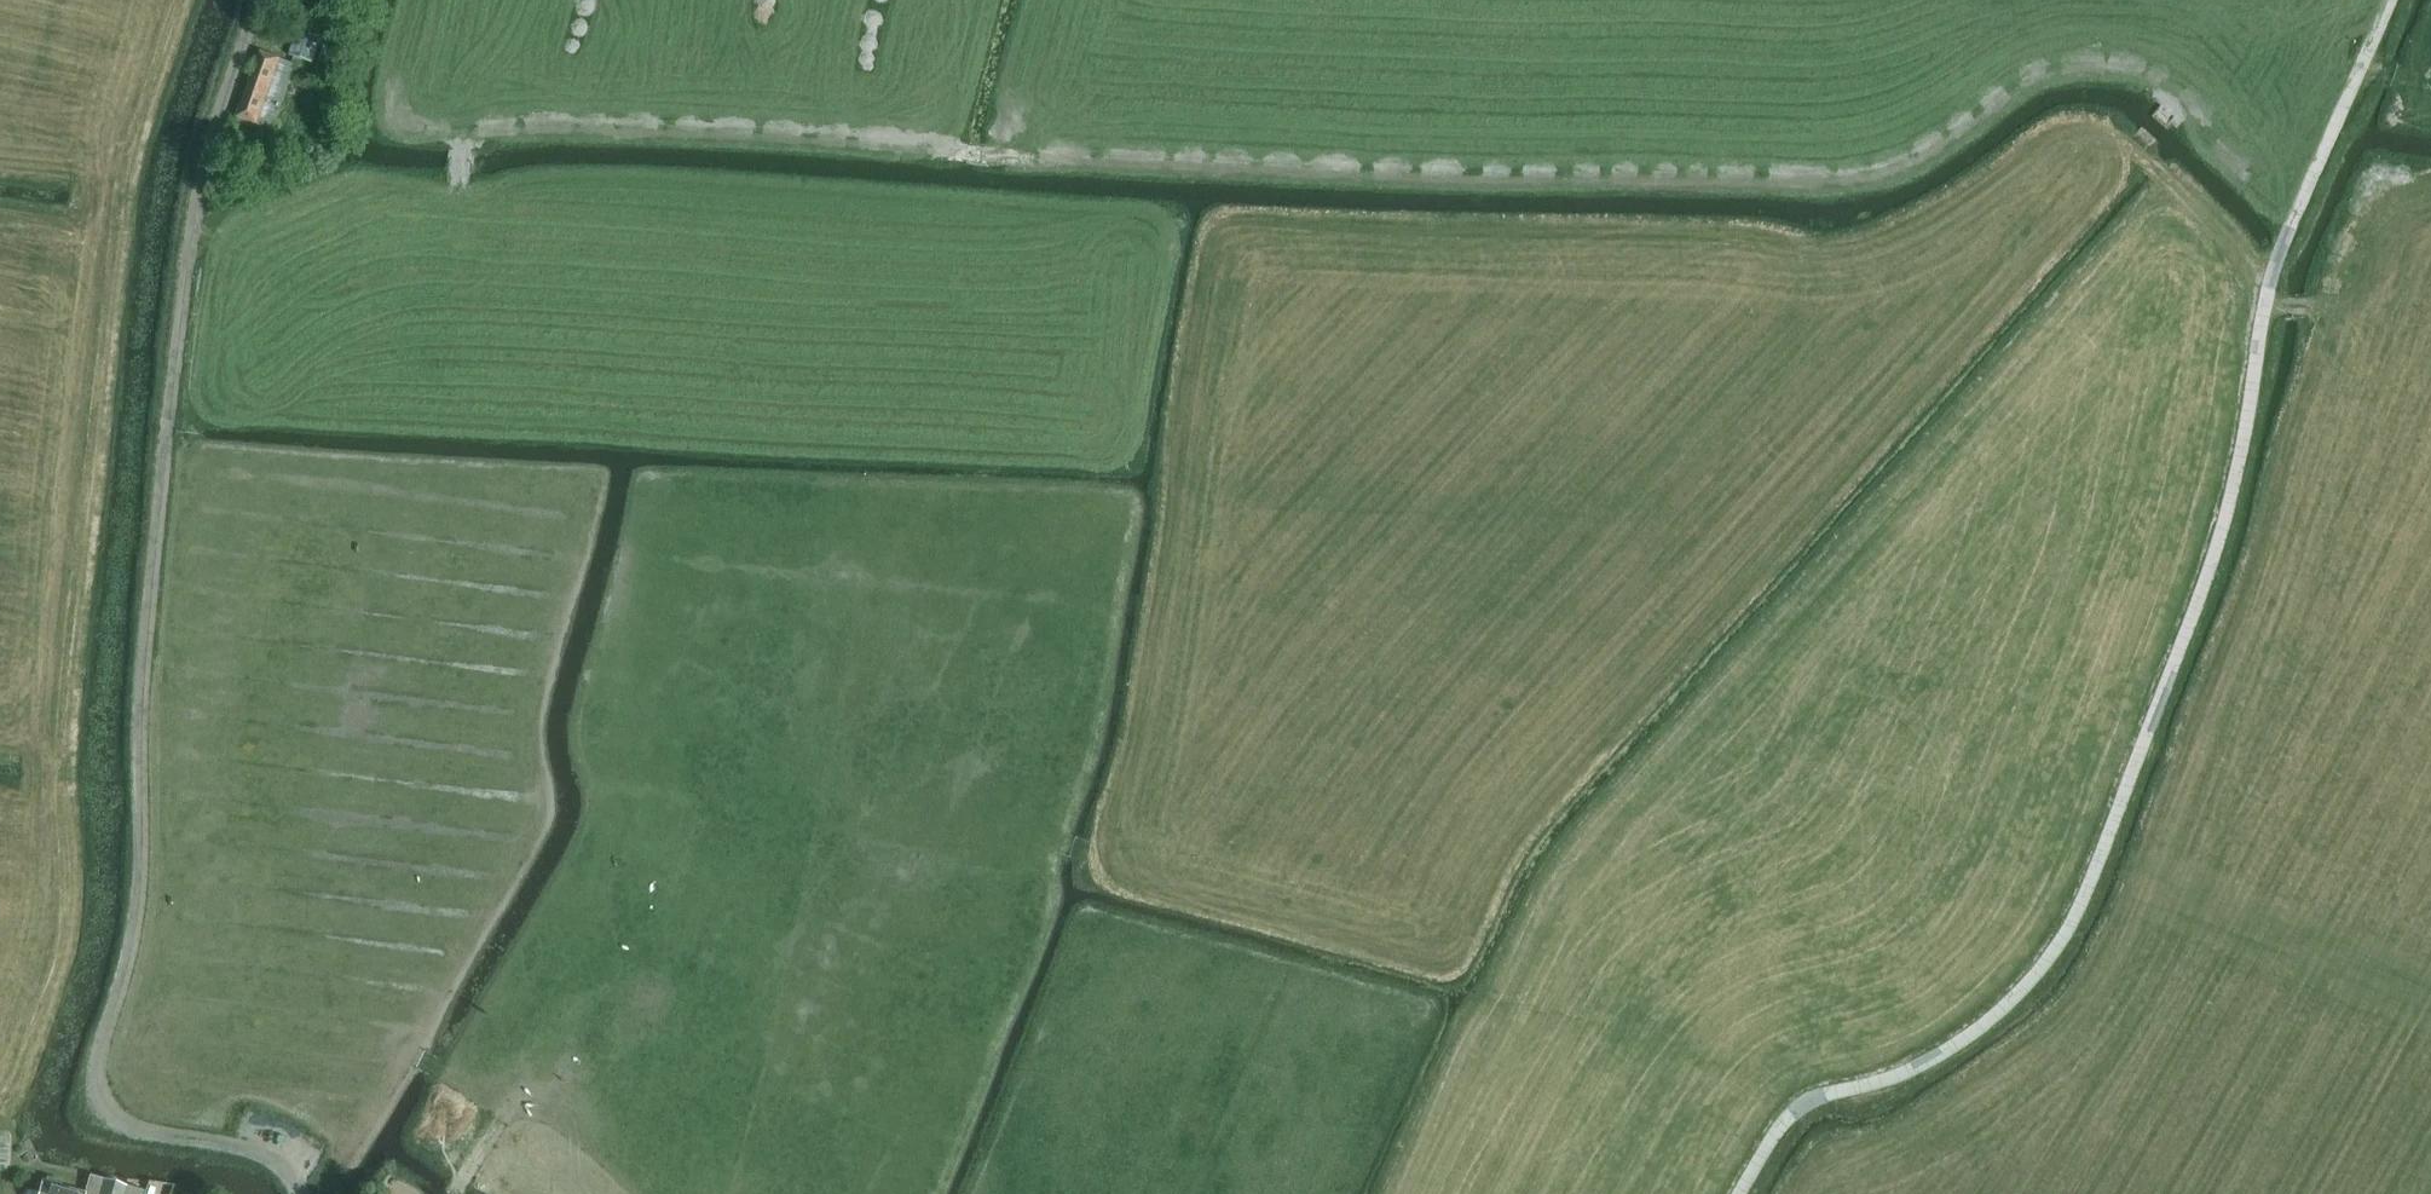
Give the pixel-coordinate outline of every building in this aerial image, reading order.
[(302,18),(289,56),(312,64),(321,38),(310,34),(314,22),(302,18)] [(296,66),(260,53),(236,118),(272,131),(296,66)] [(314,74),(329,79),(336,58),(322,53),(314,74)] [(332,118),(325,117),(320,139),(333,142),(340,116),(333,114),(332,118)] [(60,1188),(62,1182),(47,1177),(45,1184),(43,1183),(39,1193),(80,1193),(60,1188)] [(124,1187),(89,1177),(84,1193),(122,1193),(124,1187)]
